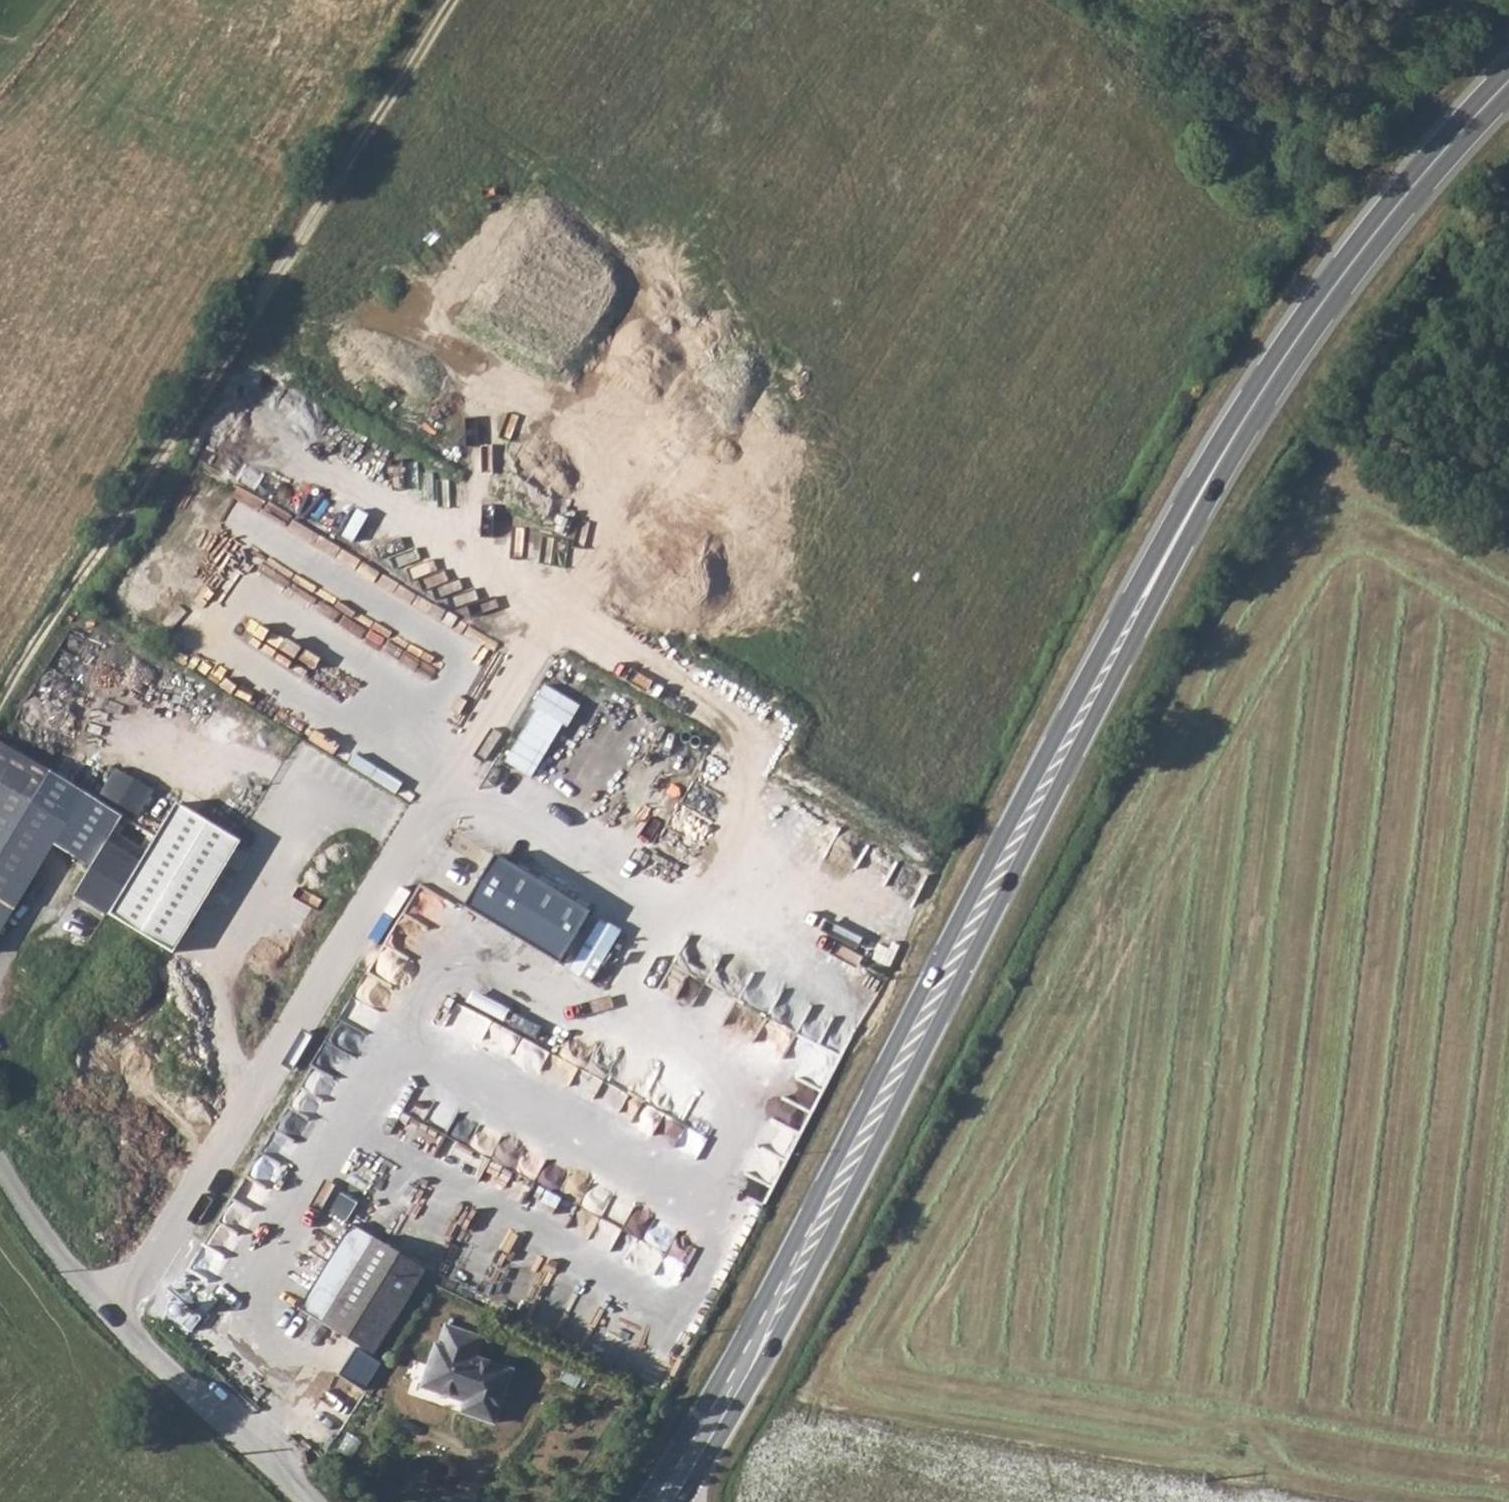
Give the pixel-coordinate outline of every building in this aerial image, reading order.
[(142,817),(157,792),(116,766),(100,792),(142,817)] [(66,822),(0,781),(0,929),(66,822)] [(176,797),(156,831),(109,909),(176,949),(209,895),(206,893),(240,839),(206,819),(208,817),(176,797)] [(240,839),(206,893),(209,895),(244,839),(208,817),(206,819),(240,839)] [(498,852),(465,905),(560,962),(593,909),(498,852)] [(302,1307),(372,1352),(424,1270),(354,1225),(302,1307)] [(636,1261),(646,1241),(621,1228),(611,1249),(636,1261)] [(476,1363),(484,1340),(447,1327),(422,1388),(467,1404),(463,1418),(496,1430),(513,1378),(476,1363)]
